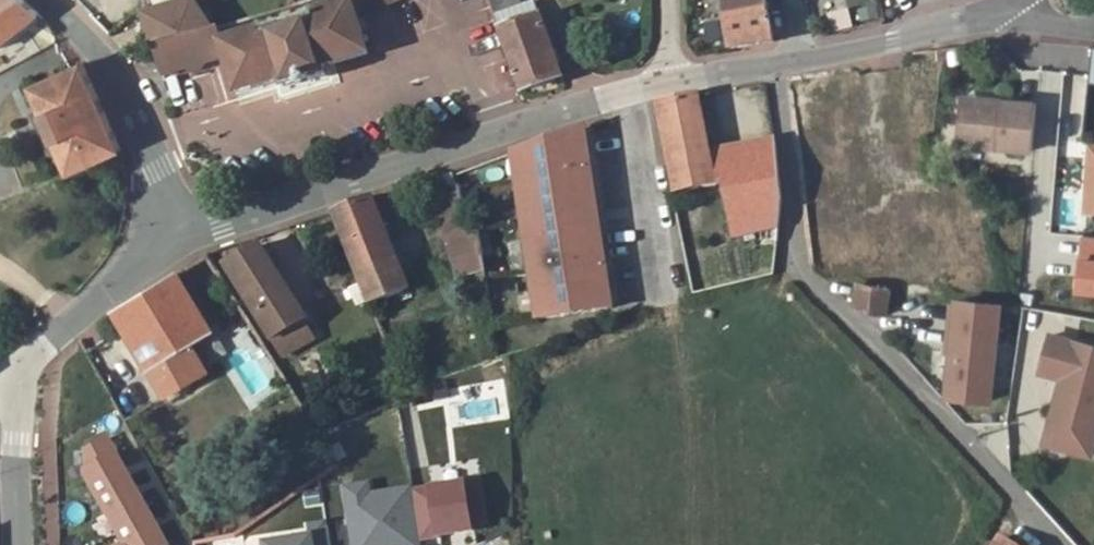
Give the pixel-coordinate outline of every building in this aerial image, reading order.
[(26,9),(14,0),(0,0),(0,28),(26,9)] [(336,4),(339,15),(358,8),(356,0),(335,0),(336,4)] [(358,8),(381,0),(356,0),(358,8)] [(479,11),(511,1),(511,0),(475,0),(479,11)] [(511,1),(479,11),(501,67),(509,89),(553,74),(526,0),(513,0),(511,1)] [(719,47),(762,39),(755,5),(754,0),(711,0),(719,47)] [(242,30),(205,42),(201,28),(193,30),(138,46),(147,70),(169,64),(181,71),(187,59),(208,53),(220,89),(221,93),(266,79),(268,87),(294,79),(311,75),(309,66),(352,53),(339,15),(336,4),(299,14),(301,18),(244,35),(242,30)] [(130,15),(138,46),(193,30),(181,7),(159,13),(151,9),(130,15)] [(130,75),(143,71),(139,58),(126,62),(130,75)] [(56,165),(106,144),(78,84),(66,61),(18,81),(29,106),(21,109),(38,147),(46,143),(56,165)] [(645,99),(665,193),(709,185),(721,236),(769,227),(771,201),(763,141),(698,153),(686,93),(645,99)] [(1030,109),(956,102),(951,149),(1026,156),(1030,109)] [(587,124),(510,146),(533,317),(611,305),(587,124)] [(1085,218),(1093,218),(1093,145),(1086,144),(1085,218)] [(455,173),(427,181),(454,278),(482,271),(455,173)] [(320,208),(349,279),(358,301),(397,287),(360,194),(320,208)] [(941,302),(990,309),(975,211),(929,216),(940,291),(941,302)] [(1093,300),(1093,239),(1079,240),(1079,300),(1093,300)] [(256,336),(295,318),(245,243),(211,264),(256,336)] [(162,268),(100,310),(149,395),(190,368),(175,340),(196,325),(162,268)] [(842,313),(874,319),(878,296),(846,290),(842,313)] [(979,407),(989,314),(948,308),(938,402),(979,407)] [(1048,335),(1036,376),(1061,384),(1041,449),(1092,465),(1093,459),(1093,349),(1048,335)] [(17,396),(15,426),(17,433),(21,433),(39,485),(43,497),(88,484),(85,472),(91,470),(57,361),(21,371),(17,396)]
